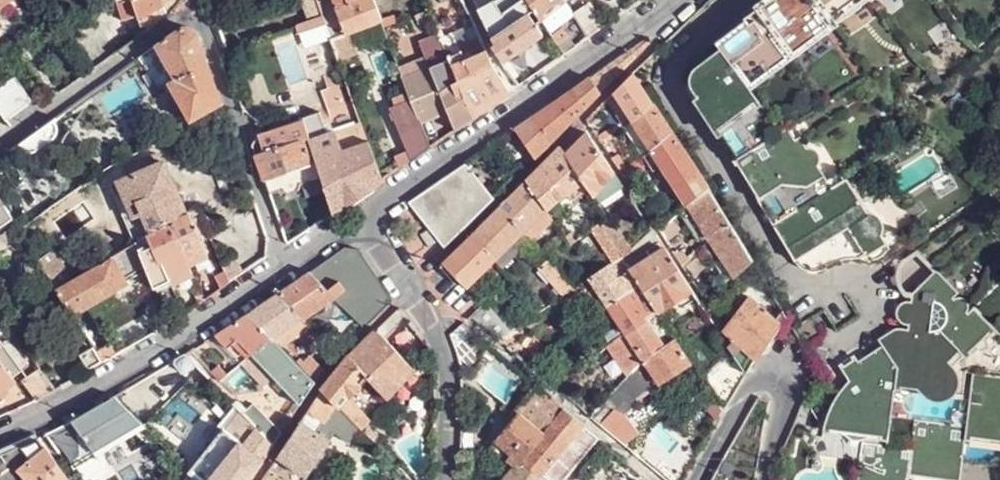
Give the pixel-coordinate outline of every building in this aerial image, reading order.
[(141,27),(123,38),(127,49),(174,14),(175,15),(178,13),(186,3),(187,1),(187,0),(133,0),(141,27)] [(318,0),(302,0),(309,20),(295,25),(299,34),(326,25),(318,0)] [(326,25),(331,40),(348,34),(381,21),(373,0),(318,0),(326,25)] [(494,0),(475,0),(480,10),(494,0)] [(545,34),(531,13),(537,10),(531,0),(494,0),(480,10),(496,45),(494,46),(504,60),(502,61),(503,63),(545,34)] [(566,0),(531,0),(537,10),(543,19),(567,1),(566,0)] [(815,0),(759,0),(753,4),(756,7),(794,60),(836,28),(815,0)] [(836,28),(875,0),(815,0),(836,28)] [(567,1),(543,19),(549,28),(573,10),(567,1)] [(591,37),(608,25),(591,1),(574,12),(591,37)] [(5,4),(0,7),(0,18),(10,11),(8,7),(5,4)] [(794,60),(756,7),(744,16),(745,18),(716,41),(721,48),(753,90),(794,60)] [(397,14),(381,21),(388,40),(404,33),(397,14)] [(566,54),(578,45),(562,22),(550,30),(566,54)] [(209,64),(200,36),(197,32),(190,28),(183,28),(157,46),(178,79),(179,81),(209,64)] [(460,51),(453,33),(440,38),(448,57),(460,51)] [(474,118),(511,92),(494,63),(488,49),(482,33),(464,41),(467,49),(460,51),(448,57),(449,59),(474,118)] [(355,54),(348,34),(331,40),(339,61),(355,54)] [(456,130),(474,118),(449,59),(448,57),(440,38),(439,34),(420,41),(430,67),(447,110),(456,130)] [(649,44),(646,40),(597,75),(606,88),(649,44)] [(140,58),(160,90),(171,83),(178,79),(157,46),(140,58)] [(691,72),(690,75),(690,80),(690,85),(698,96),(694,99),(733,161),(783,130),(753,90),(721,48),(696,66),(694,68),(691,72)] [(218,89),(209,64),(179,81),(178,79),(171,83),(192,121),(223,104),(218,89)] [(447,110),(430,67),(403,77),(408,93),(411,98),(421,121),(447,110)] [(651,102),(634,75),(614,94),(633,123),(655,109),(651,102)] [(15,77),(0,88),(0,114),(5,121),(32,102),(15,77)] [(586,108),(602,92),(592,78),(517,130),(535,159),(586,108)] [(411,98),(408,93),(399,97),(401,102),(411,98)] [(614,94),(606,102),(624,129),(633,123),(614,94)] [(412,161),(431,148),(421,121),(411,98),(401,102),(390,107),(409,152),(412,161)] [(657,111),(655,109),(633,123),(637,129),(652,151),(674,138),(657,111)] [(335,214),(383,180),(368,140),(361,122),(335,131),(332,123),(326,126),(322,115),(303,121),(309,137),(311,141),(317,161),(321,175),(335,214)] [(16,149),(19,147),(21,148),(28,151),(37,150),(51,139),(54,135),(56,128),(55,121),(58,120),(56,117),(15,147),(16,149)] [(321,175),(317,161),(311,141),(309,137),(303,121),(262,135),(262,134),(260,134),(253,146),(270,193),(287,187),(291,191),(297,192),(302,188),(303,185),(303,182),(321,175)] [(652,151),(637,129),(629,133),(644,158),(652,151)] [(597,138),(601,144),(612,137),(608,130),(597,138)] [(811,147),(807,146),(800,135),(795,138),(783,130),(733,161),(773,224),(845,180),(840,171),(827,179),(818,165),(819,164),(819,163),(820,162),(820,159),(820,155),(817,151),(811,147)] [(614,173),(588,135),(567,156),(566,157),(583,181),(592,196),(614,173)] [(680,147),(674,138),(652,151),(663,167),(689,207),(707,191),(680,147)] [(567,156),(561,148),(528,182),(546,210),(547,211),(565,194),(567,196),(583,181),(566,157),(567,156)] [(644,158),(648,164),(654,174),(663,167),(652,151),(644,158)] [(412,161),(409,152),(390,160),(395,172),(412,161)] [(621,173),(627,169),(618,155),(612,159),(621,173)] [(630,176),(648,164),(644,158),(627,169),(621,173),(625,179),(630,176)] [(119,183),(112,185),(119,197),(139,242),(149,237),(155,235),(153,232),(172,224),(189,214),(176,187),(165,163),(119,183)] [(446,249),(495,198),(467,163),(410,203),(446,249)] [(592,196),(599,208),(621,185),(614,173),(592,196)] [(625,179),(631,189),(636,185),(630,176),(625,179)] [(845,180),(773,224),(796,261),(805,255),(818,258),(825,269),(827,271),(837,264),(841,263),(847,262),(853,261),(861,262),(867,264),(879,255),(882,260),(892,253),(882,235),(883,230),(884,226),(880,217),(876,214),(870,211),(867,210),(847,178),(845,180)] [(546,210),(528,182),(502,208),(524,233),(546,210)] [(720,210),(707,191),(689,207),(701,225),(720,210)] [(701,225),(689,207),(682,213),(694,231),(701,225)] [(524,233),(502,208),(474,236),(495,262),(524,233)] [(524,233),(533,244),(556,224),(547,211),(546,210),(524,233)] [(729,225),(720,210),(701,225),(711,241),(729,225)] [(165,265),(186,255),(206,245),(192,214),(189,214),(172,224),(153,232),(155,235),(149,237),(152,244),(156,242),(157,246),(165,265)] [(622,258),(630,252),(607,219),(599,225),(622,258)] [(660,233),(669,244),(682,232),(673,222),(660,233)] [(622,258),(599,225),(592,230),(614,265),(622,260),(622,258)] [(753,263),(729,225),(711,241),(725,260),(736,278),(753,263)] [(438,244),(428,229),(421,234),(431,248),(438,244)] [(660,243),(652,231),(630,252),(622,258),(622,260),(631,273),(640,267),(636,260),(647,253),(660,243)] [(444,266),(467,290),(493,264),(495,262),(474,236),(444,266)] [(711,241),(702,250),(713,267),(725,260),(711,241)] [(112,257),(124,278),(149,265),(143,252),(141,248),(139,242),(112,257)] [(665,250),(660,243),(647,253),(650,259),(665,250)] [(158,288),(172,282),(165,265),(157,246),(143,252),(149,265),(158,288)] [(367,328),(394,299),(359,249),(345,247),(311,272),(336,296),(367,328)] [(658,315),(692,292),(665,250),(650,259),(640,267),(631,273),(640,288),(658,315)] [(53,251),(39,260),(56,287),(71,277),(53,251)] [(683,268),(690,262),(683,253),(677,257),(683,268)] [(194,271),(186,255),(165,265),(172,282),(194,271)] [(818,258),(805,255),(796,261),(799,266),(803,269),(808,271),(814,273),(818,272),(823,270),(825,269),(818,258)] [(879,255),(867,264),(869,265),(871,266),(872,267),(882,260),(879,255)] [(124,278),(112,257),(58,290),(75,316),(115,291),(113,288),(126,280),(124,278)] [(611,269),(610,268),(574,292),(572,294),(579,303),(581,302),(593,318),(608,308),(628,295),(640,288),(631,273),(622,260),(614,265),(611,269)] [(548,262),(538,272),(549,284),(559,275),(548,262)] [(937,271),(909,299),(920,310),(953,346),(966,359),(972,354),(969,351),(988,332),(991,335),(996,329),(973,306),(967,312),(966,311),(968,309),(969,308),(969,306),(969,305),(969,303),(968,301),(968,300),(967,299),(965,298),(964,297),(962,297),(961,296),(958,297),(956,297),(954,298),(953,297),(959,292),(937,271)] [(219,286),(228,281),(223,272),(214,276),(219,286)] [(336,296),(311,272),(278,292),(306,319),(336,296)] [(574,292),(562,279),(559,275),(549,284),(563,299),(572,294),(574,292)] [(647,322),(658,315),(640,288),(628,295),(647,322)] [(306,319),(278,292),(249,313),(272,337),(275,341),(306,319)] [(647,322),(628,295),(608,308),(626,335),(647,322)] [(780,325),(750,299),(726,332),(729,335),(742,347),(757,361),(780,325)] [(920,310),(909,299),(896,308),(895,314),(896,318),(900,322),(904,324),(909,325),(912,324),(915,322),(917,320),(919,317),(920,314),(920,310)] [(499,344),(512,334),(488,304),(484,308),(471,320),(485,333),(499,344)] [(379,330),(390,342),(410,322),(399,308),(379,330)] [(879,341),(882,345),(897,370),(895,389),(901,391),(901,388),(917,390),(919,392),(948,396),(952,397),(954,396),(957,391),(959,387),(960,383),(959,380),(959,376),(957,372),(956,368),(952,364),(951,364),(953,346),(920,310),(920,314),(919,317),(917,320),(915,322),(912,324),(909,325),(907,328),(895,328),(886,334),(885,336),(883,337),(881,338),(880,340),(879,341)] [(272,337),(249,313),(227,328),(252,354),(272,337)] [(812,316),(796,327),(806,344),(823,333),(812,316)] [(275,341),(287,353),(318,331),(306,319),(275,341)] [(664,348),(647,322),(626,335),(606,351),(627,379),(643,362),(664,348)] [(252,354),(227,328),(216,335),(242,363),(252,354)] [(488,348),(461,328),(450,339),(459,365),(460,369),(467,375),(481,357),(488,348)] [(388,398),(415,370),(404,357),(396,347),(390,342),(379,330),(351,357),(368,376),(388,398)] [(252,354),(276,379),(294,360),(287,353),(275,341),(272,337),(252,354)] [(17,383),(14,379),(30,367),(9,338),(0,345),(0,396),(17,383)] [(601,429),(616,413),(618,416),(624,418),(634,409),(634,404),(659,386),(692,365),(675,340),(664,348),(643,362),(627,379),(606,401),(588,419),(601,429)] [(824,425),(823,430),(889,437),(895,389),(897,370),(882,345),(858,361),(842,371),(848,381),(847,381),(843,386),(839,391),(836,396),(832,401),(830,407),(827,413),(825,419),(824,425)] [(105,363),(95,347),(81,356),(92,371),(105,363)] [(749,375),(757,361),(742,347),(736,356),(749,375)] [(498,356),(488,348),(481,357),(491,364),(498,356)] [(530,371),(538,364),(528,352),(519,360),(530,371)] [(186,372),(196,364),(185,353),(174,360),(186,372)] [(252,354),(242,363),(267,389),(276,379),(252,354)] [(842,371),(858,361),(854,354),(850,357),(852,359),(843,365),(841,362),(838,365),(842,371)] [(368,376),(351,357),(324,390),(341,407),(368,376)] [(316,382),(327,370),(315,359),(309,366),(305,371),(316,382)] [(301,405),(316,382),(305,371),(301,368),(294,360),(276,379),(301,405)] [(744,383),(727,360),(703,380),(722,412),(725,412),(744,383)] [(221,380),(229,373),(219,363),(212,369),(221,380)] [(197,383),(206,375),(196,364),(186,372),(197,383)] [(39,400),(56,391),(39,370),(24,380),(39,400)] [(973,374),(967,427),(965,441),(972,442),(972,438),(999,441),(999,378),(973,374)] [(543,439),(565,412),(537,389),(515,415),(518,417),(543,439)] [(243,414),(252,405),(238,390),(229,399),(243,414)] [(307,414),(302,420),(331,440),(336,432),(349,442),(363,429),(348,415),(341,407),(324,390),(314,404),(307,414)] [(273,445),(282,431),(254,403),(252,405),(243,414),(245,415),(253,425),(257,428),(273,445)] [(370,422),(370,421),(355,407),(348,415),(363,429),(370,422)] [(511,425),(518,417),(515,415),(511,412),(504,419),(511,425)] [(583,428),(565,412),(543,439),(562,454),(576,465),(598,439),(583,428)] [(248,430),(253,425),(245,415),(239,421),(248,430)] [(529,456),(543,439),(518,417),(511,425),(503,435),(496,444),(495,445),(511,458),(507,464),(516,471),(522,464),(529,456)] [(88,436),(76,418),(47,433),(60,452),(88,436)] [(307,475),(331,440),(302,420),(278,455),(307,475)] [(909,478),(916,479),(917,476),(948,479),(960,479),(965,441),(967,427),(916,421),(912,449),(909,478)] [(363,429),(376,443),(383,436),(370,422),(363,429)] [(236,437),(221,425),(188,471),(200,479),(206,479),(236,437)] [(263,460),(273,445),(257,428),(240,440),(263,460)] [(44,447),(38,437),(31,440),(22,444),(7,451),(15,464),(18,469),(28,479),(68,479),(44,447)] [(263,460),(240,440),(236,437),(206,479),(249,479),(263,460)] [(540,478),(542,479),(564,479),(576,465),(562,454),(543,439),(529,456),(522,464),(540,478)] [(863,443),(858,479),(909,479),(909,478),(912,449),(888,447),(863,443)] [(511,458),(495,445),(491,451),(507,464),(511,458)] [(2,453),(10,468),(15,464),(7,451),(2,453)] [(0,454),(0,475),(10,468),(2,453),(0,454)] [(307,475),(278,455),(270,468),(278,473),(287,479),(303,479),(307,475)] [(540,478),(522,464),(508,479),(539,479),(540,478)] [(398,465),(395,468),(393,474),(395,479),(412,479),(398,465)] [(278,473),(270,468),(261,479),(274,479),(278,473)]
